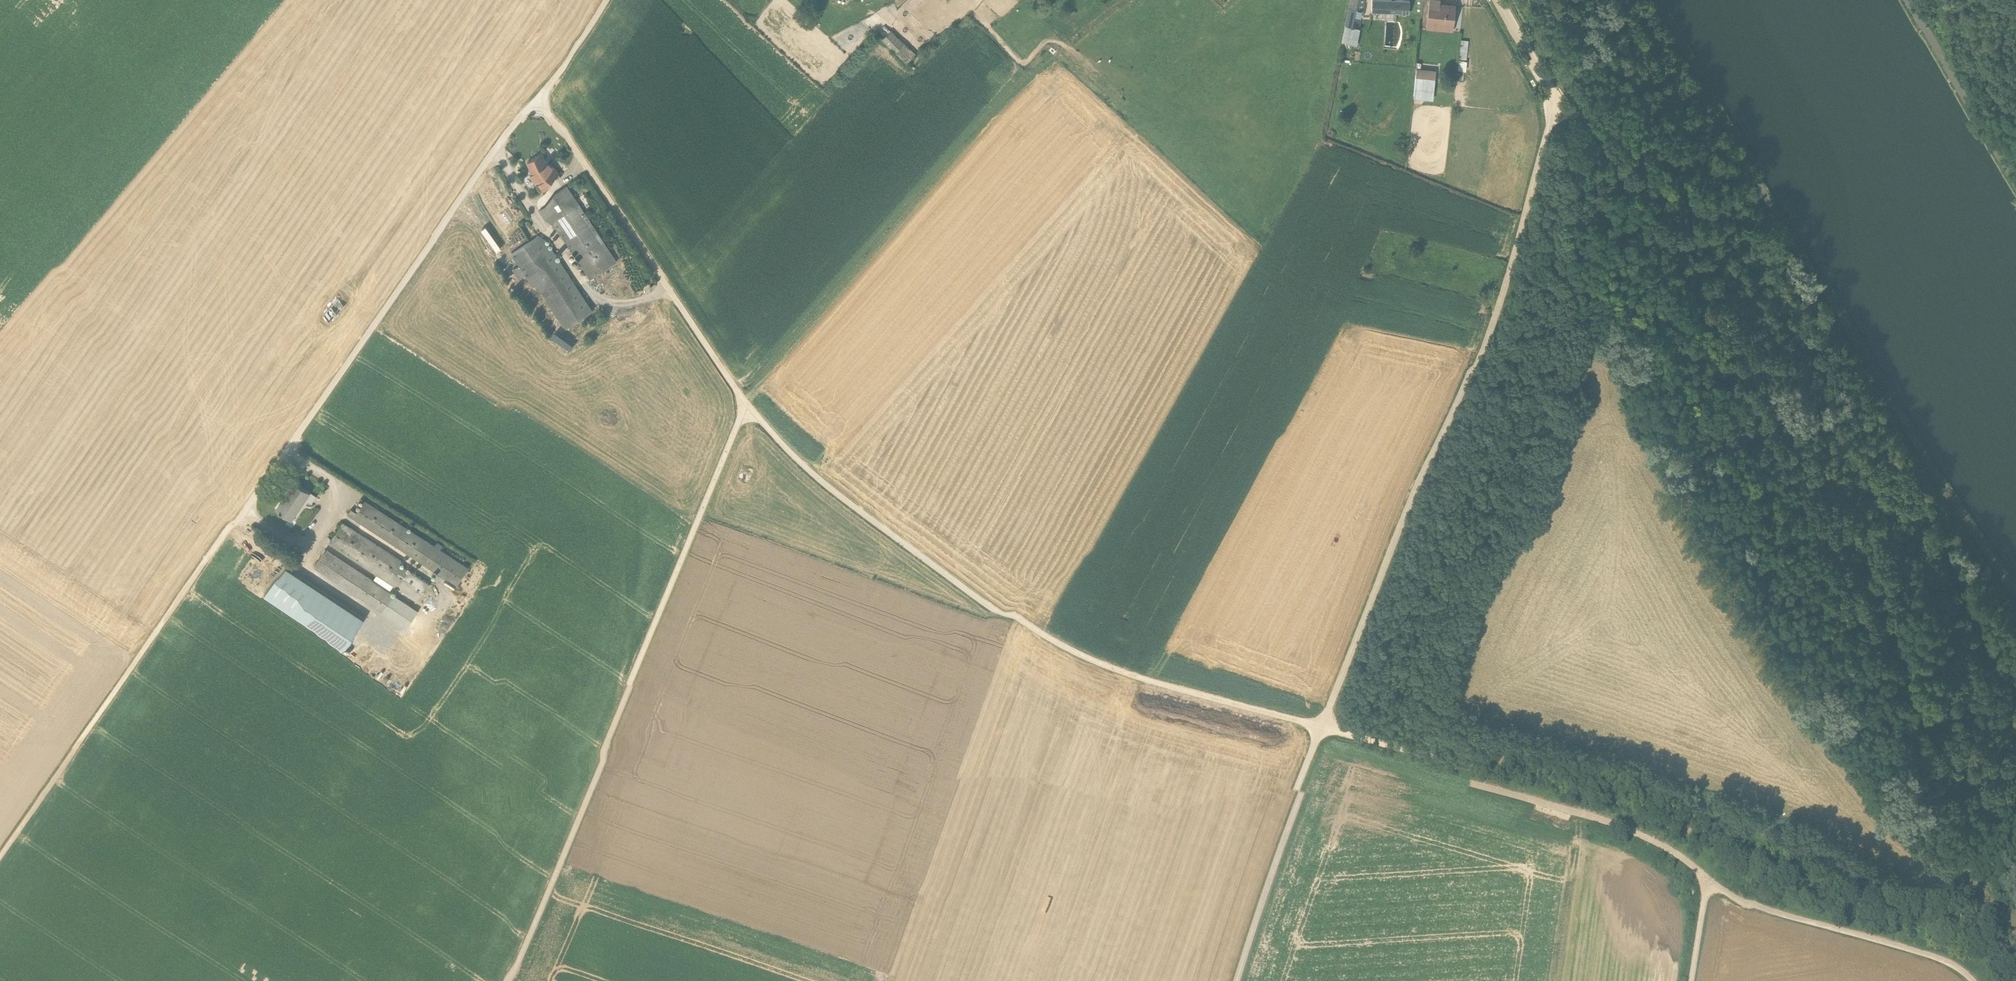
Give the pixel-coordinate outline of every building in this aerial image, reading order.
[(1342,43),(1357,46),(1359,37),(1358,37),(1359,29),(1358,29),(1364,0),(1351,0),(1342,43)] [(1422,0),(1404,0),(1404,1),(1383,0),(1372,0),(1371,12),(1407,14),(1408,1),(1422,2),(1422,0)] [(1426,29),(1452,31),(1455,5),(1440,3),(1440,0),(1429,0),(1426,29)] [(882,39),(890,31),(884,25),(877,35),(882,39)] [(881,40),(895,54),(905,45),(890,31),(882,39),(881,40)] [(1460,40),(1458,59),(1466,60),(1468,40),(1460,40)] [(916,56),(905,45),(895,54),(907,65),(916,56)] [(1458,60),(1457,70),(1465,71),(1466,61),(1458,60)] [(1435,70),(1416,68),(1415,76),(1416,76),(1434,78),(1435,70)] [(1434,78),(1416,76),(1413,98),(1433,100),(1435,78),(1434,78)] [(541,148),(528,157),(534,166),(530,168),(535,176),(538,174),(544,183),(558,174),(541,148)] [(539,203),(590,279),(616,262),(566,186),(539,203)] [(593,310),(539,228),(511,246),(519,259),(513,263),(519,272),(525,268),(565,328),(593,310)] [(293,512),(311,485),(295,474),(277,501),(293,512)] [(347,507),(456,579),(468,561),(441,543),(443,539),(437,536),(435,539),(365,493),(357,505),(351,502),(347,507)] [(400,557),(403,554),(344,515),(330,537),(377,568),(374,573),(326,542),(314,561),(407,621),(419,603),(389,584),(393,578),(418,594),(430,577),(400,557)] [(341,647),(365,612),(287,560),(263,596),(341,647)]
